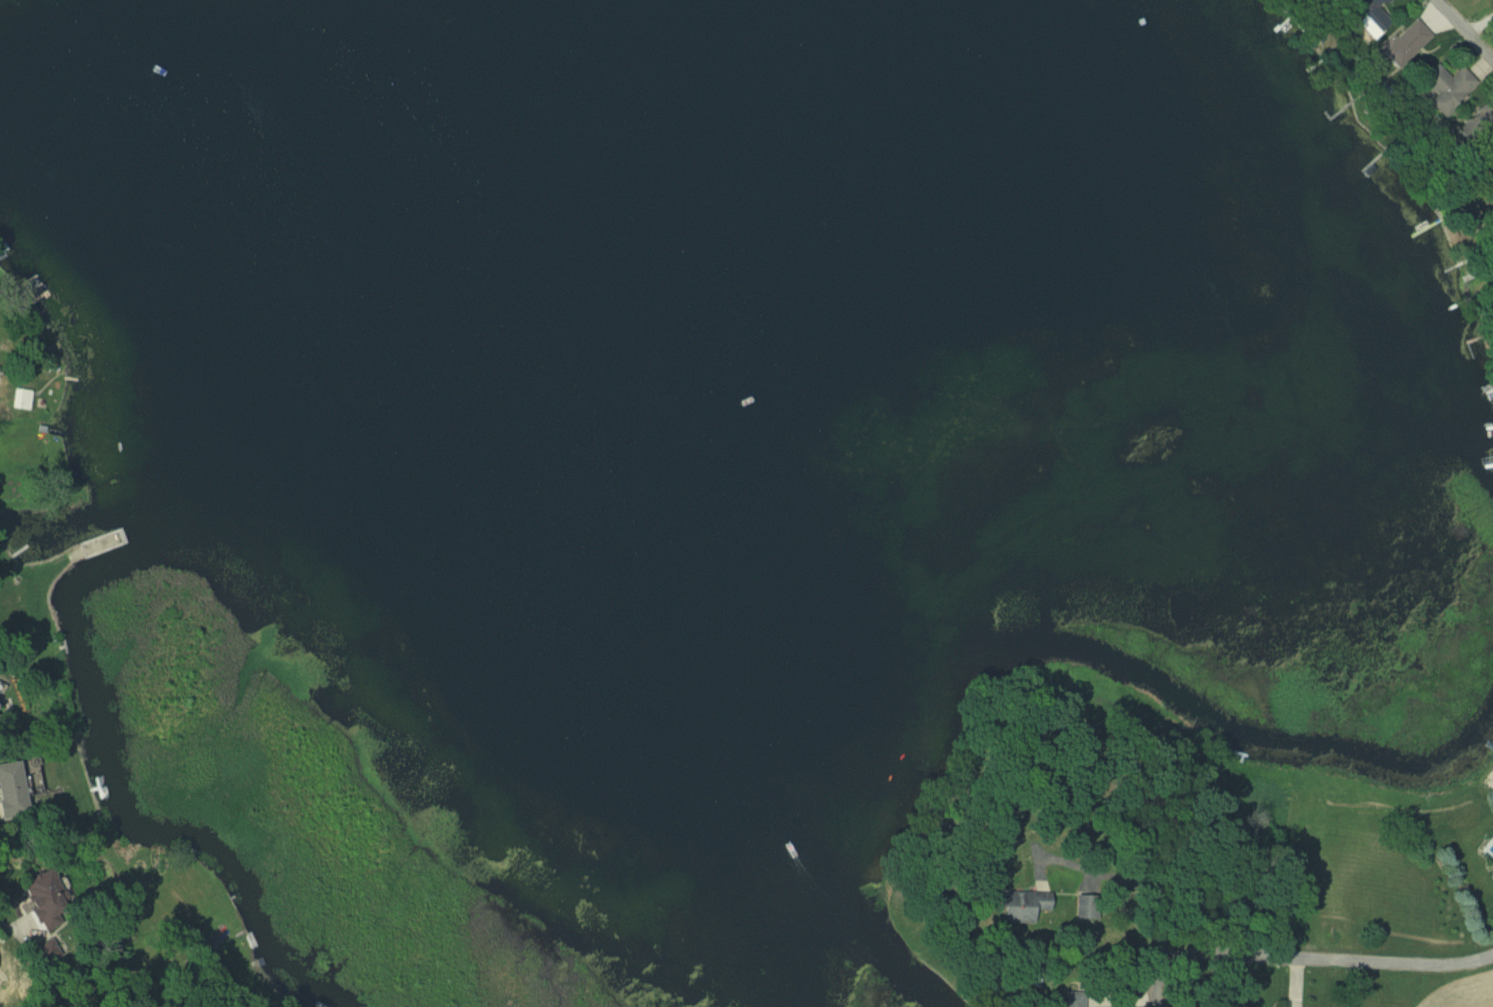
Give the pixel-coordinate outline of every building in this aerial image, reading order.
[(1389,21),(1378,9),(1387,0),(1359,0),(1345,14),(1370,40),(1389,21)] [(1431,36),(1416,18),(1378,51),(1394,69),(1431,36)] [(1423,102),(1439,118),(1465,95),(1436,62),(1418,78),(1432,93),(1423,102)] [(14,760),(0,762),(0,813),(21,810),(14,760)] [(18,884),(37,905),(55,889),(37,868),(18,884)] [(999,922),(1033,922),(1033,909),(1048,909),(1048,891),(999,891),(999,922)] [(1080,995),(1058,995),(1058,1006),(1080,1006),(1080,995)]
